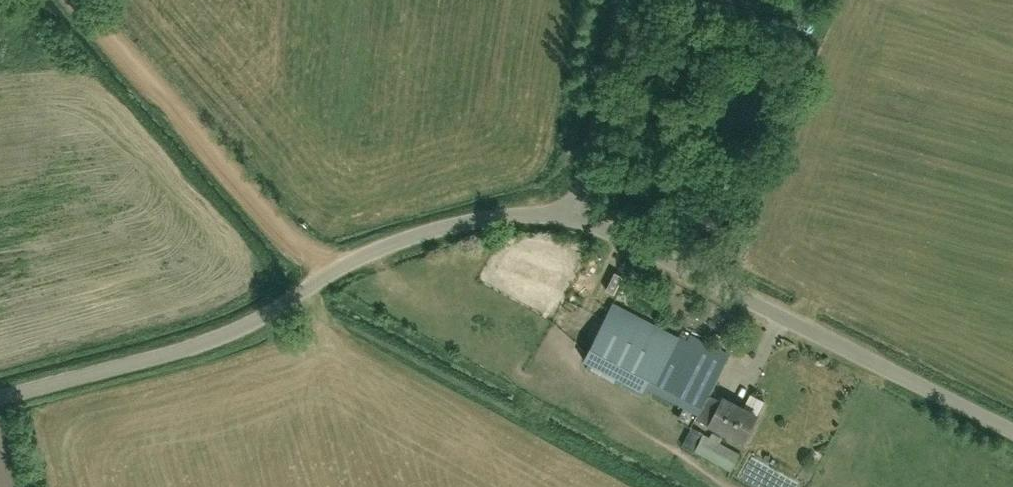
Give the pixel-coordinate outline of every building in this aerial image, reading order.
[(589,346),(581,361),(642,393),(645,387),(698,414),(725,362),(725,361),(686,341),(612,302),(589,346)] [(709,393),(696,418),(744,442),(757,415),(722,398),(721,400),(709,393)] [(688,445),(732,464),(741,442),(697,424),(688,445)] [(799,479),(755,461),(748,478),(770,486),(796,486),(799,479)]
